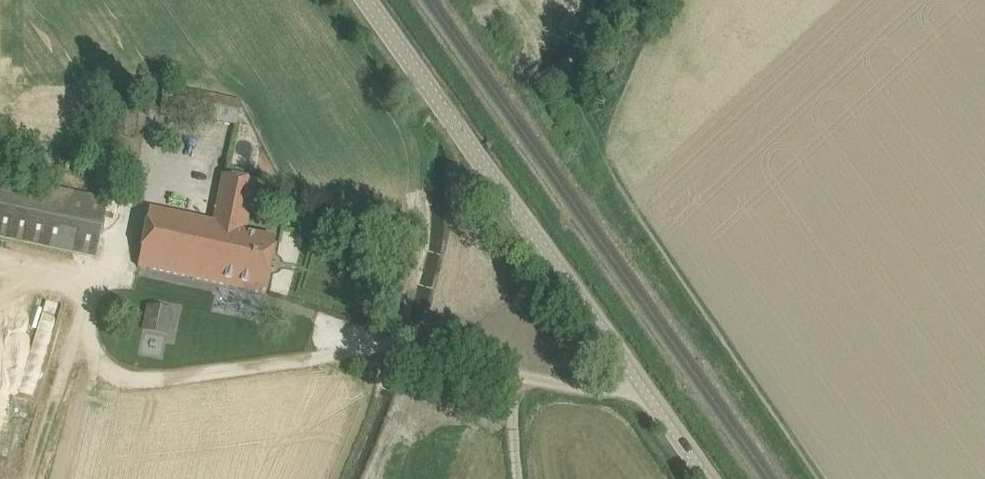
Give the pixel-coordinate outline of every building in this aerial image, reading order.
[(163,109),(240,126),(245,101),(167,84),(163,109)] [(138,266),(232,287),(251,291),(253,283),(266,286),(275,240),(245,234),(256,181),(224,175),(214,223),(198,220),(150,209),(138,266)] [(96,257),(108,200),(0,176),(0,236),(96,257)] [(143,331),(171,337),(177,312),(149,305),(143,331)]
